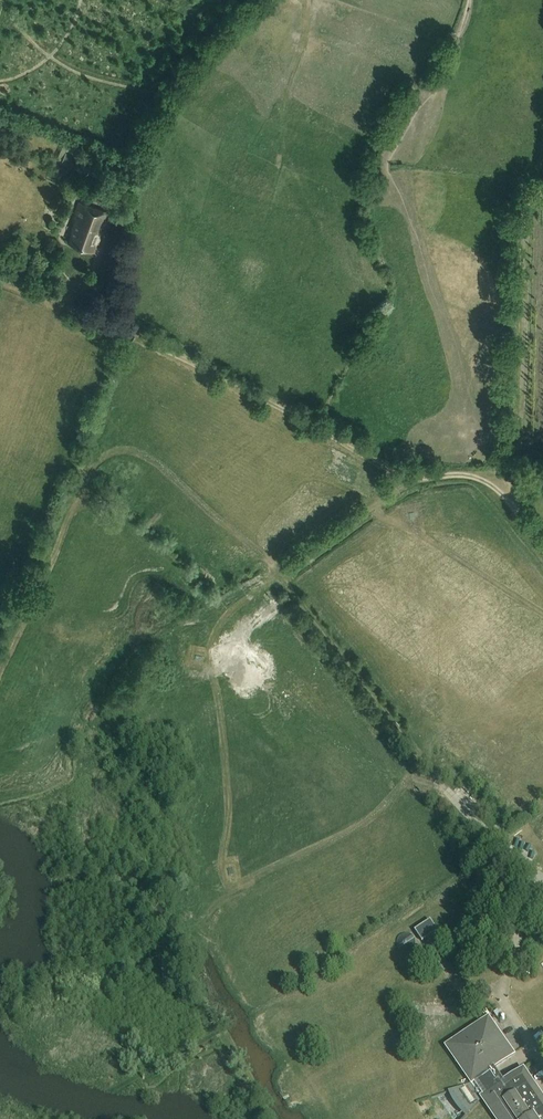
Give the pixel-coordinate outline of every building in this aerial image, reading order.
[(67,150),(62,163),(74,168),(80,156),(67,150)] [(69,234),(72,235),(68,245),(93,254),(97,245),(98,245),(110,214),(79,201),(71,220),(73,222),(69,234)] [(429,920),(413,931),(421,943),(437,932),(429,920)] [(453,1103),(456,1108),(462,1115),(465,1117),(481,1098),(496,1118),(542,1118),(542,1097),(524,1068),(498,1086),(489,1073),(515,1055),(489,1017),(446,1046),(472,1084),(448,1093),(451,1099),(453,1103)]
